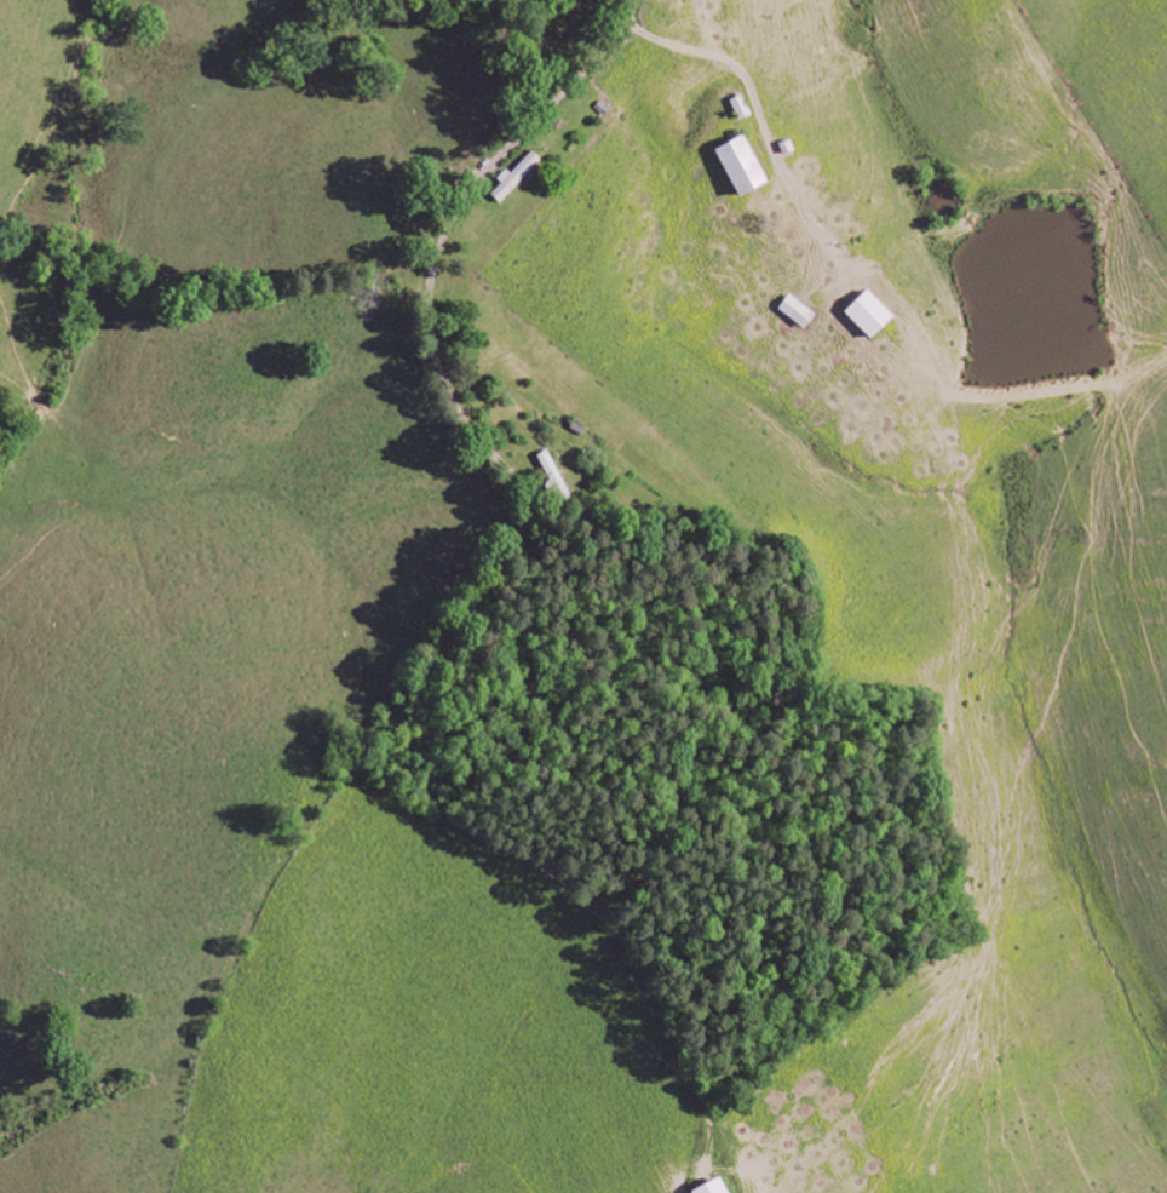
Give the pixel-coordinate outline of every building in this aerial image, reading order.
[(743,198),(772,183),(747,135),(718,150),(743,198)] [(544,160),(534,150),(502,183),(503,183),(493,194),(503,204),(544,160)] [(848,313),(874,340),(898,317),(871,290),(848,313)] [(780,310),(807,330),(818,316),(792,295),(780,310)] [(724,1179),(695,1192),(731,1192),(724,1179)]
